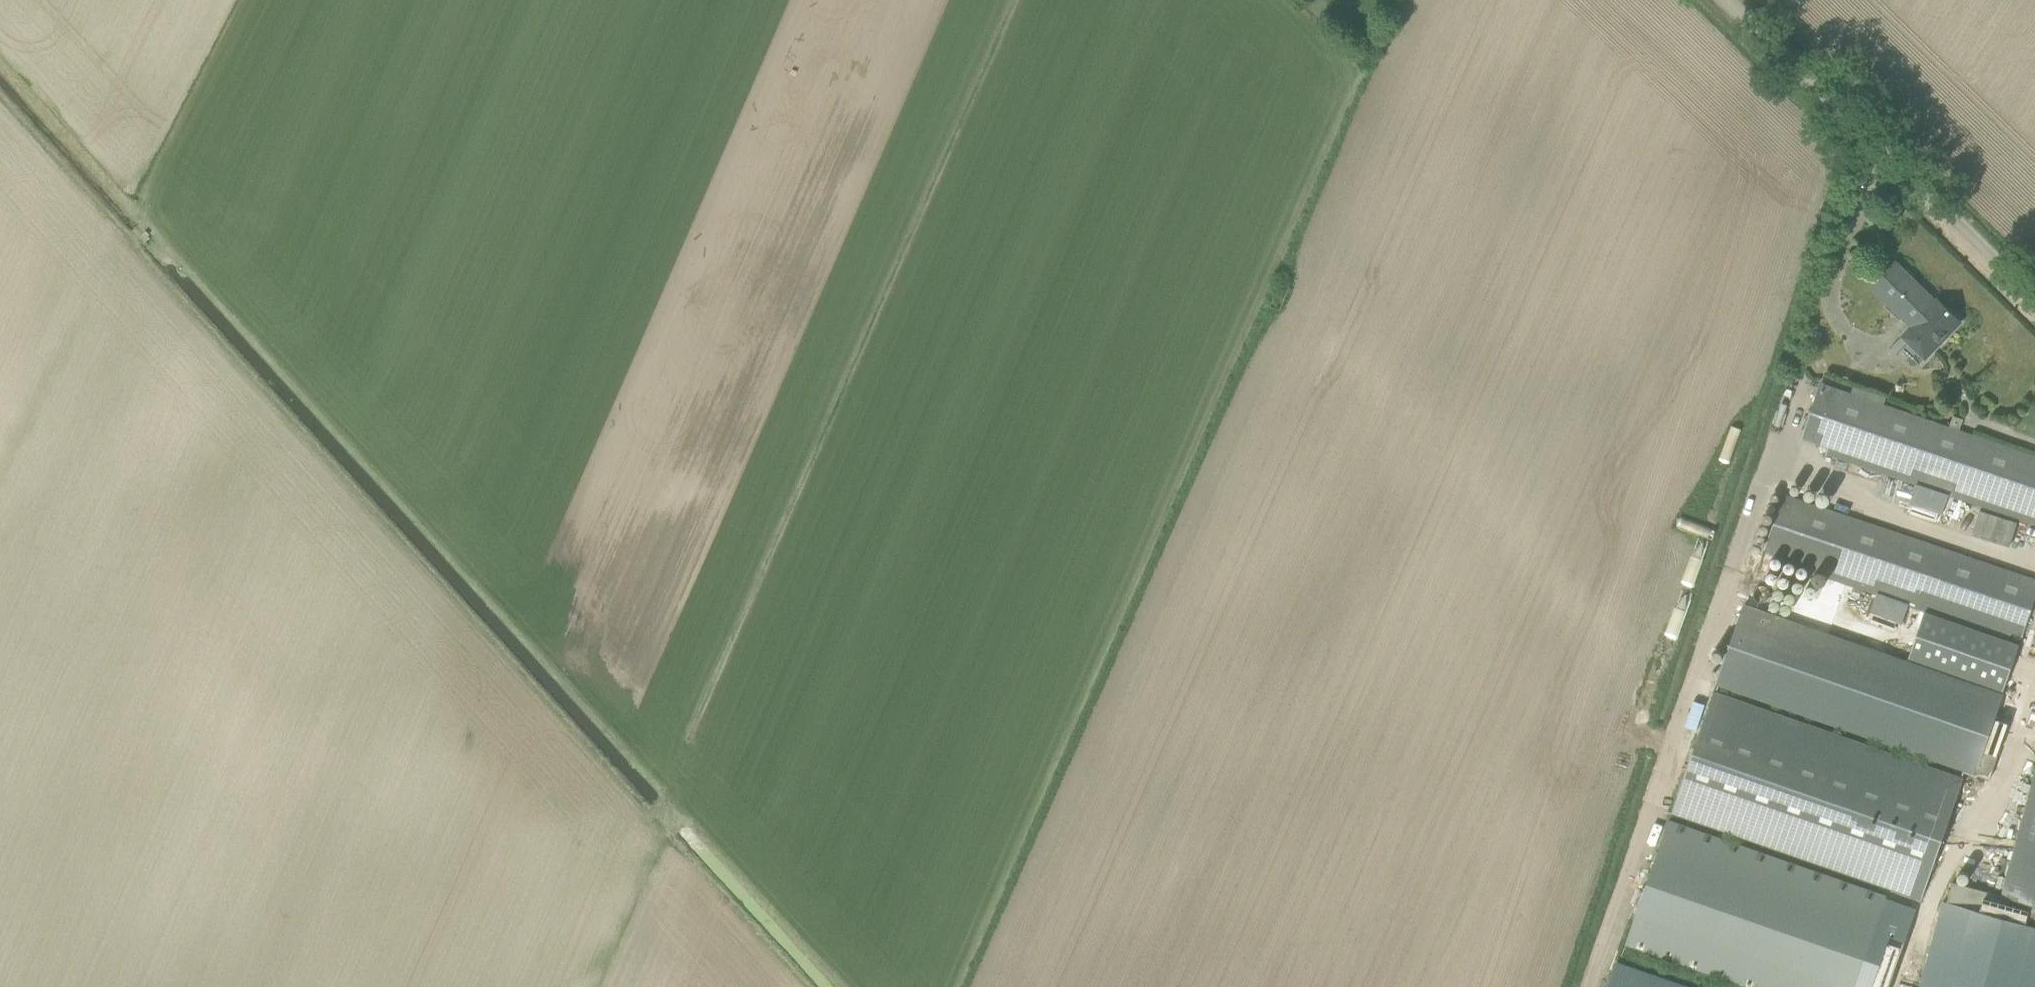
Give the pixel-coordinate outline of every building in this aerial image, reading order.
[(1903,349),(1919,364),(1933,350),(1960,322),(1937,300),(1935,302),(1895,263),(1881,277),(1872,286),(1910,323),(1899,335),(1908,343),(1903,349)] [(1801,440),(1828,449),(1826,455),(1916,485),(1908,510),(1937,519),(1936,522),(1939,523),(1948,495),(2034,526),(2034,457),(1883,405),(1886,396),(1851,384),(1848,393),(1820,384),(1814,403),(1801,440)] [(1953,416),(1950,425),(1959,429),(1963,419),(1953,416)] [(1763,550),(1827,572),(1827,573),(1825,577),(1876,595),(1868,619),(1896,629),(1895,632),(1899,633),(1908,605),(1925,611),(1925,610),(2007,640),(2010,634),(2021,639),(2023,633),(2034,597),(2034,579),(1782,494),(1764,547),(1763,550)] [(1744,601),(1715,686),(1963,772),(1964,770),(1976,774),(1990,779),(1998,756),(2011,719),(1997,714),(2004,692),(1744,601)] [(1925,611),(1909,658),(2003,691),(2019,645),(2007,640),(1925,610),(1925,611)] [(1715,689),(1672,814),(1920,900),(1963,775),(1715,689)] [(1999,895),(1952,882),(1947,902),(1942,900),(1918,986),(2034,986),(2034,770),(1999,895)] [(1625,945),(1748,986),(1889,986),(1906,938),(1916,908),(1885,898),(1887,893),(1669,818),(1642,895),(1625,945)] [(1617,961),(1608,986),(1690,986),(1617,961)]
